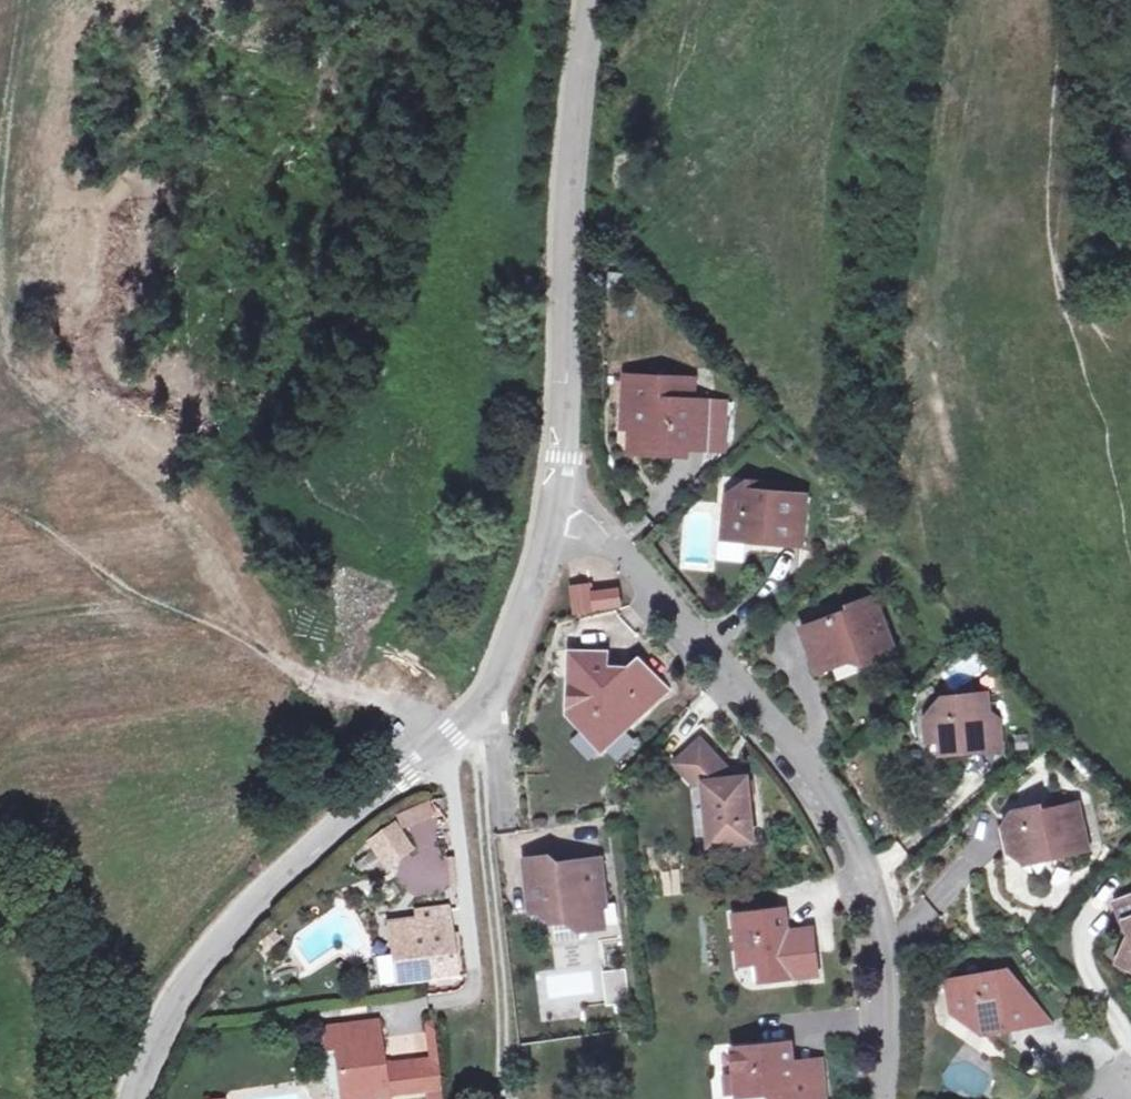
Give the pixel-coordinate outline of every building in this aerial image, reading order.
[(138,376),(135,367),(125,370),(128,380),(138,376)] [(634,406),(633,429),(649,430),(648,446),(687,448),(705,449),(707,405),(707,402),(694,402),(695,381),(627,377),(626,406),(634,406)] [(727,406),(707,405),(705,449),(724,450),(727,406)] [(633,429),(634,406),(626,406),(624,428),(633,429)] [(687,448),(648,446),(649,430),(633,429),(631,454),(687,456),(687,448)] [(728,497),(724,539),(747,541),(753,536),(766,537),(766,543),(802,546),(806,497),(771,493),(772,485),(750,483),(749,499),(728,497)] [(728,497),(749,499),(750,483),(728,497)] [(575,613),(594,611),(591,586),(572,588),(575,613)] [(594,595),(596,608),(619,605),(618,592),(594,595)] [(851,612),(803,630),(812,654),(825,650),(831,667),(860,656),(872,662),(895,653),(875,598),(849,608),(851,612)] [(831,667),(825,650),(812,654),(818,672),(831,667)] [(667,691),(639,662),(620,681),(608,668),(608,664),(607,662),(606,660),(605,657),(602,655),(571,654),(569,714),(585,731),(599,717),(610,717),(624,731),(667,691)] [(927,720),(929,742),(945,740),(947,755),(1002,749),(999,720),(989,713),(988,695),(944,699),(927,720)] [(624,731),(610,717),(599,717),(585,731),(604,751),(624,731)] [(711,846),(754,842),(748,779),(726,781),(725,766),(702,741),(677,764),(697,785),(706,784),(711,846)] [(1013,814),(1004,827),(1010,854),(1020,861),(1053,853),(1054,858),(1089,850),(1079,804),(1045,812),(1043,806),(1013,814)] [(398,820),(402,830),(434,815),(430,806),(398,820)] [(394,827),(371,843),(388,866),(410,850),(394,827)] [(525,861),(532,913),(540,912),(554,924),(579,921),(591,930),(604,928),(601,906),(606,906),(600,861),(568,865),(569,874),(558,875),(557,865),(549,858),(525,861)] [(1115,903),(1123,924),(1125,923),(1130,936),(1118,964),(1130,970),(1130,897),(1115,903)] [(601,906),(604,928),(623,926),(620,903),(606,906),(601,906)] [(404,983),(456,977),(448,909),(417,913),(418,922),(390,925),(392,944),(399,943),(404,983)] [(783,911),(736,917),(740,950),(751,949),(753,964),(766,962),(769,981),(818,975),(813,932),(786,935),(783,911)] [(579,921),(554,924),(555,934),(591,930),(579,921)] [(404,983),(399,943),(392,944),(398,984),(404,983)] [(753,964),(751,949),(740,950),(741,965),(753,964)] [(628,968),(605,971),(610,1007),(632,1004),(628,968)] [(948,982),(953,1013),(982,1034),(1047,1022),(1005,972),(948,982)] [(379,1026),(326,1032),(329,1054),(337,1053),(343,1098),(387,1098),(387,1097),(421,1092),(417,1064),(384,1068),(379,1026)] [(794,1063),(792,1044),(735,1049),(735,1050),(737,1075),(739,1092),(739,1096),(772,1093),(773,1098),(823,1098),(821,1072),(795,1075),(794,1063)] [(417,1064),(421,1092),(442,1090),(439,1061),(417,1064)] [(794,1063),(795,1075),(821,1072),(820,1061),(794,1063)] [(728,1093),(739,1092),(737,1075),(727,1076),(728,1093)]
